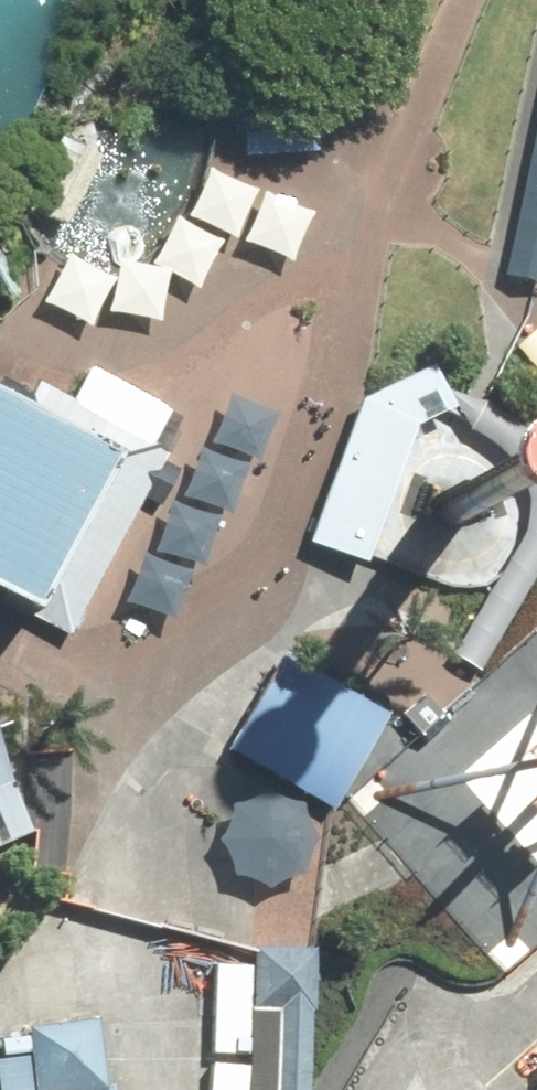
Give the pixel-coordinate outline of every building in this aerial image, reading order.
[(319,80),(240,81),(241,157),(320,156),(319,80)] [(507,247),(502,271),(536,278),(536,116),(507,247)] [(435,367),(365,395),(319,539),(370,558),(416,427),(456,408),(447,391),(435,367)] [(72,633),(170,455),(34,382),(27,398),(0,387),(0,592),(72,633)] [(456,408),(530,483),(535,500),(529,532),(498,580),(456,652),(484,669),(536,578),(536,444),(489,396),(470,393),(447,391),(456,408)] [(481,529),(486,522),(487,513),(486,504),(483,496),(476,490),(468,486),(460,485),(451,486),(443,491),(437,497),(434,506),(433,515),(436,523),(441,530),(448,536),(457,538),(466,538),(474,535),(481,529)] [(432,694),(407,715),(421,732),(446,711),(432,694)] [(531,817),(536,819),(536,737),(533,737),(521,745),(512,755),(510,763),(507,769),(507,773),(507,783),(510,796),(519,808),(531,817)] [(36,834),(0,748),(0,849),(36,834)] [(503,774),(505,768),(381,794),(379,799),(381,802),(502,778),(503,774)] [(501,956),(505,959),(509,959),(536,875),(536,847),(501,956)] [(217,963),(212,1089),(311,1089),(316,954),(260,952),(260,965),(217,963)] [(7,1089),(117,1089),(107,1017),(0,1031),(0,1051),(7,1089)]
